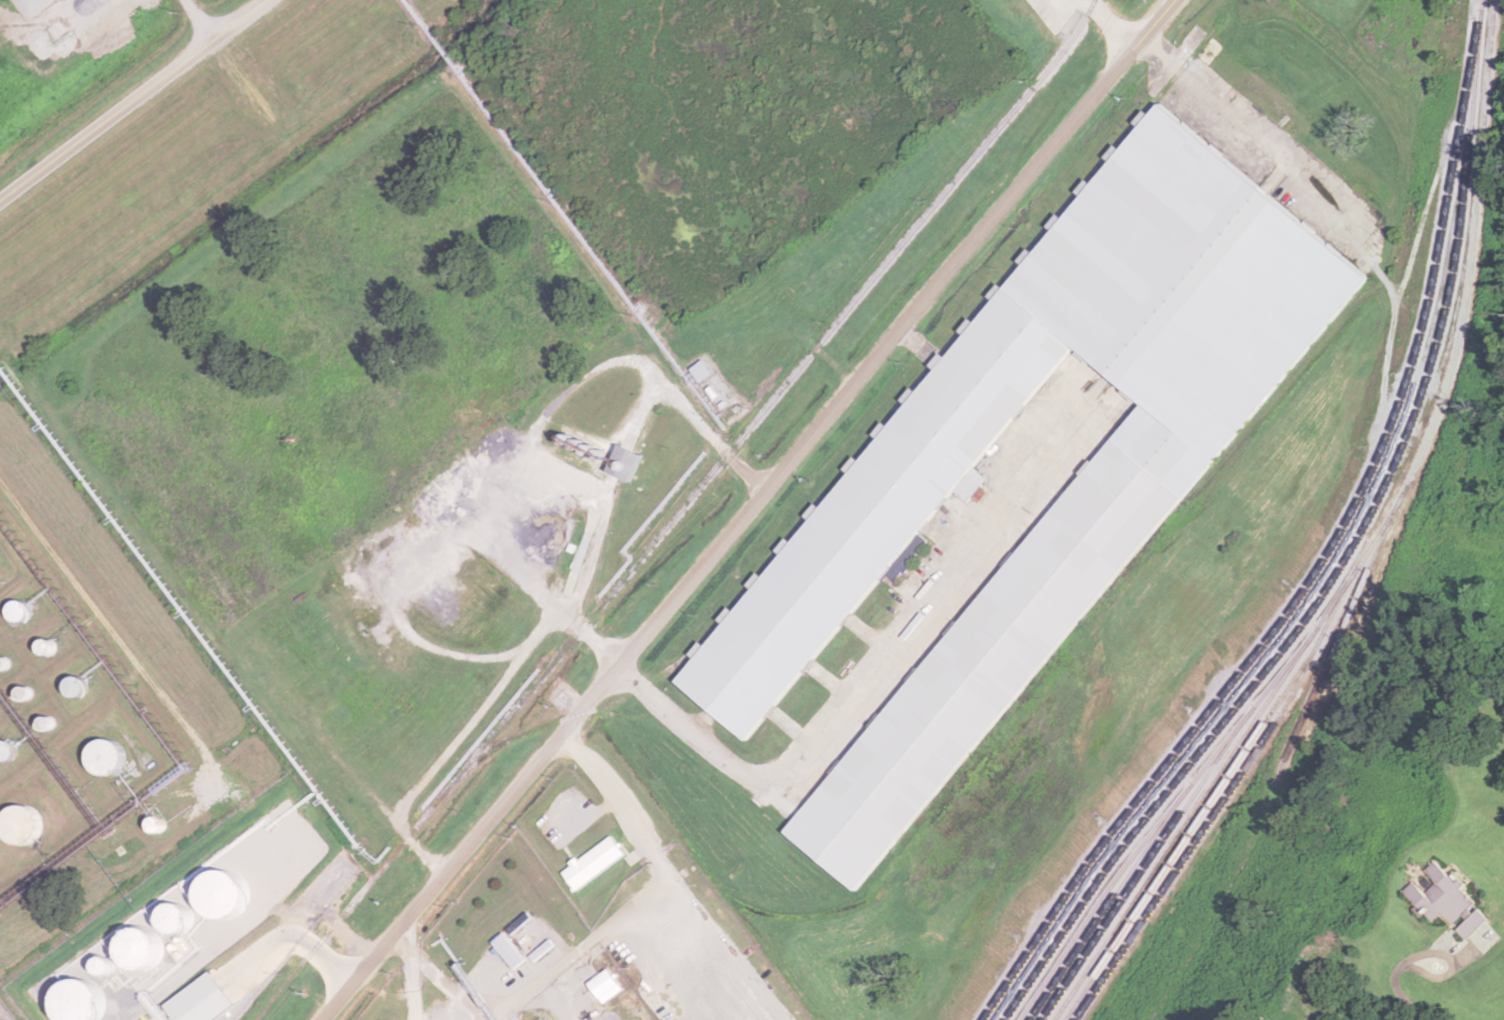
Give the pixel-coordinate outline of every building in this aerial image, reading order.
[(1157,105),(1365,279),(856,890),(785,831),(1140,404),(1071,346),(744,739),(677,682),(1157,105)] [(28,621),(26,601),(11,603),(14,623),(28,621)] [(51,639),(41,642),(45,656),(55,653),(51,639)] [(85,677),(70,677),(70,698),(85,698),(85,677)] [(20,700),(31,700),(31,688),(20,688),(20,700)] [(15,758),(11,740),(0,743),(0,746),(3,760),(15,758)] [(96,740),(96,775),(115,775),(115,740),(96,740)] [(552,828),(576,803),(565,793),(541,817),(552,828)] [(6,815),(20,844),(40,834),(26,805),(6,815)] [(1405,892),(1436,921),(1444,913),(1455,925),(1477,903),(1462,888),(1464,886),(1436,859),(1423,873),(1427,878),(1420,885),(1416,881),(1405,892)] [(1461,931),(1471,939),(1489,918),(1479,910),(1461,931)]
